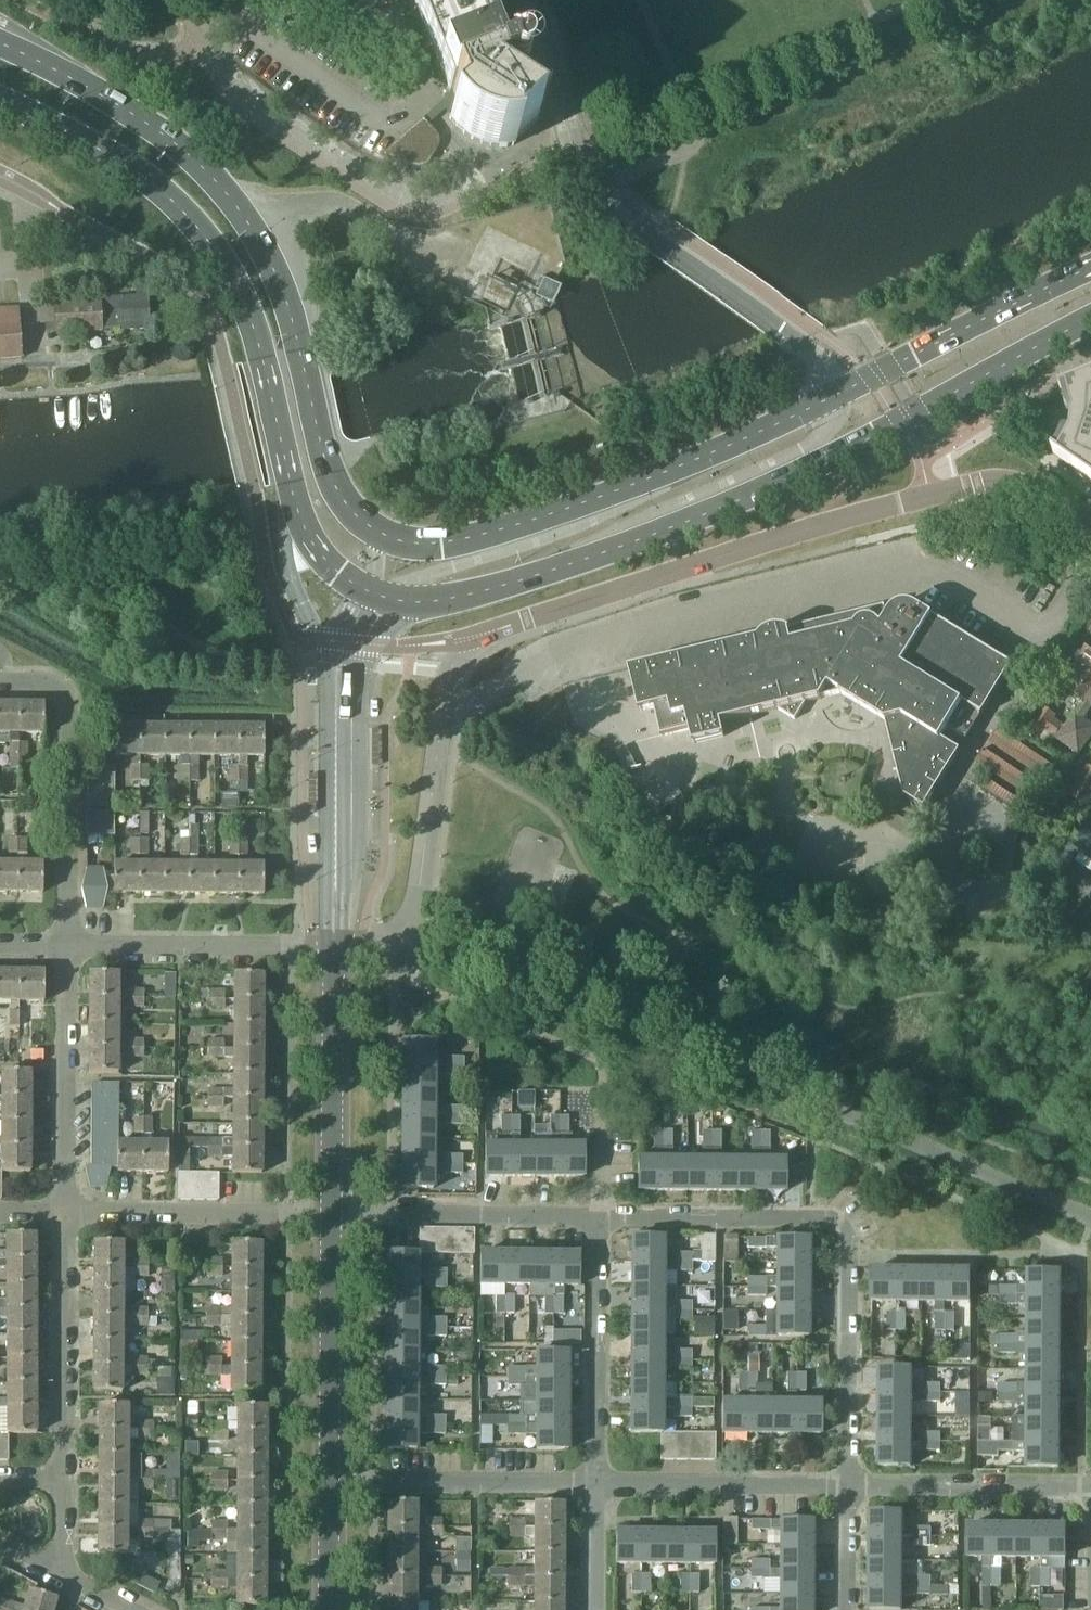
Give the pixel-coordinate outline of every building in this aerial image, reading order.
[(450,89),(452,92),(453,92),(460,109),(450,118),(452,122),(455,125),(458,128),(462,131),(465,134),(469,137),(473,139),(477,141),(481,143),(485,144),(490,145),(494,146),(498,147),(503,147),(507,147),(524,133),(539,119),(525,110),(529,104),(505,89),(510,82),(512,83),(513,83),(515,84),(517,83),(519,83),(521,82),(522,81),(523,80),(524,78),(525,76),(525,75),(525,73),(525,71),(525,69),(524,68),(522,66),(521,65),(519,64),(518,64),(516,63),(514,63),(512,64),(511,65),(509,66),(508,67),(507,68),(500,71),(472,0),(415,0),(450,89)] [(436,134),(428,125),(390,160),(415,168),(416,168),(418,168),(420,168),(422,168),(424,167),(426,166),(427,165),(428,164),(430,162),(437,149),(438,147),(439,146),(439,144),(439,142),(439,140),(438,138),(437,136),(436,134)] [(332,238),(336,253),(353,248),(349,234),(332,238)] [(553,296),(557,287),(551,284),(552,283),(540,277),(531,296),(542,302),(543,301),(549,304),(553,296)] [(54,305),(37,306),(37,325),(45,325),(46,333),(55,333),(55,336),(63,336),(82,334),(82,332),(84,332),(103,331),(103,329),(119,328),(120,331),(150,330),(148,288),(136,289),(136,296),(100,298),(100,302),(54,303),(54,305)] [(22,358),(19,308),(0,309),(0,359),(22,358)] [(1063,395),(1063,397),(1064,396),(1065,399),(1067,404),(1068,411),(1069,415),(1070,416),(1071,418),(1073,418),(1076,418),(1073,438),(1069,438),(1068,439),(1066,440),(1061,450),(1059,454),(1058,457),(1056,456),(1055,458),(1090,483),(1090,384),(1063,395)] [(885,607),(793,631),(790,630),(787,630),(785,629),(782,629),(779,629),(776,630),(773,631),(771,632),(768,633),(766,635),(764,637),(762,639),(630,672),(640,712),(655,709),(662,739),(690,732),(694,746),(725,738),(721,723),(779,709),(792,718),(803,703),(841,694),(885,720),(904,797),(924,809),(1012,664),(917,606),(915,605),(912,604),(909,604),(906,603),(904,604),(901,604),(898,605),(895,606),(893,608),(891,609),(889,611),(887,614),(885,607)] [(1071,689),(1084,699),(1086,700),(1088,702),(1090,697),(1090,693),(1083,687),(1090,677),(1090,649),(1089,652),(1088,651),(1087,650),(1086,650),(1086,649),(1085,649),(1084,649),(1083,649),(1082,649),(1081,649),(1080,649),(1076,655),(1076,656),(1076,657),(1076,658),(1077,658),(1077,659),(1077,660),(1078,660),(1078,661),(1079,661),(1079,662),(1080,662),(1081,662),(1079,666),(1084,669),(1071,689)] [(1055,738),(1079,755),(1090,739),(1090,722),(1085,718),(1090,709),(1090,697),(1088,702),(1086,700),(1066,729),(1063,726),(1055,738)] [(10,733),(10,743),(10,769),(19,769),(19,759),(19,742),(19,733),(19,704),(0,704),(0,733),(10,733)] [(19,704),(19,733),(45,733),(45,704),(19,704)] [(1024,734),(1036,742),(1039,739),(1049,746),(1054,738),(1055,738),(1063,726),(1065,725),(1055,718),(1057,715),(1044,706),(1024,734)] [(115,727),(115,756),(131,756),(131,781),(140,781),(140,765),(140,756),(140,727),(115,727)] [(140,727),(140,756),(165,756),(165,727),(140,727)] [(165,727),(165,756),(181,756),(181,781),(190,781),(190,727),(165,727)] [(190,727),(190,781),(198,781),(199,756),(214,756),(214,727),(190,727)] [(214,727),(214,756),(230,756),(239,756),(239,727),(214,727)] [(239,765),(239,782),(248,782),(248,756),(264,756),(265,727),(239,727),(239,756),(239,765)] [(19,742),(19,759),(28,759),(28,742),(19,742)] [(1090,805),(1090,766),(1088,764),(1067,795),(1068,796),(1063,803),(1081,817),(1087,809),(1088,810),(1090,805)] [(140,765),(140,781),(149,781),(149,765),(140,765)] [(230,765),(230,782),(239,782),(239,765),(230,765)] [(88,780),(115,780),(115,766),(88,766),(88,780)] [(115,780),(88,780),(87,793),(115,794),(115,780)] [(87,807),(115,807),(115,794),(87,793),(87,807)] [(239,793),(221,793),(222,807),(239,807),(239,793)] [(47,803),(43,803),(34,802),(34,811),(47,812),(47,803)] [(114,836),(114,813),(87,813),(87,835),(114,836)] [(140,813),(140,834),(149,834),(149,813),(140,813)] [(1009,815),(1003,841),(1016,843),(1021,818),(1009,815)] [(1073,837),(1090,849),(1090,848),(1090,833),(1081,825),(1073,837)] [(9,838),(9,855),(18,855),(18,838),(9,838)] [(18,838),(18,855),(28,855),(28,838),(18,838)] [(140,855),(140,839),(131,839),(131,855),(140,855)] [(140,839),(140,855),(149,855),(149,839),(140,839)] [(165,864),(165,894),(189,894),(190,839),(188,839),(181,839),(181,864),(165,864)] [(190,839),(189,894),(214,894),(214,865),(198,864),(199,839),(190,839)] [(238,855),(238,839),(229,839),(229,855),(238,855)] [(238,839),(238,855),(248,855),(248,839),(238,839)] [(1067,843),(1053,864),(1065,872),(1079,851),(1067,843)] [(18,863),(18,892),(43,893),(44,864),(27,863),(28,855),(18,855),(18,863)] [(8,892),(17,892),(18,892),(18,863),(9,863),(0,863),(0,892),(8,892)] [(114,890),(114,893),(140,893),(140,864),(115,864),(115,875),(114,890)] [(140,864),(140,893),(165,894),(165,864),(149,864),(140,864)] [(214,865),(214,894),(239,894),(239,865),(214,865)] [(239,865),(239,894),(264,894),(264,865),(239,865)] [(103,870),(87,870),(82,888),(86,908),(104,909),(108,890),(114,890),(114,875),(105,878),(103,870)] [(20,1001),(20,972),(0,972),(0,1001),(20,1001)] [(20,972),(20,1001),(45,1001),(45,972),(20,972)] [(90,973),(90,998),(119,998),(120,973),(90,973)] [(235,974),(235,999),(264,1000),(264,974),(235,974)] [(129,989),(129,998),(145,998),(145,989),(129,989)] [(226,999),(226,990),(209,990),(209,999),(226,999)] [(90,998),(90,1023),(119,1023),(119,998),(90,998)] [(145,998),(129,998),(129,1008),(145,1008),(145,998)] [(226,999),(209,999),(209,1009),(226,1009),(226,999)] [(235,999),(234,1024),(263,1024),(264,1000),(235,999)] [(9,1027),(19,1027),(20,1010),(9,1010),(9,1027)] [(20,1010),(19,1027),(28,1027),(28,1010),(20,1010)] [(90,1023),(90,1048),(119,1048),(119,1023),(90,1023)] [(234,1039),(234,1049),(263,1049),(263,1024),(234,1024),(234,1039)] [(128,1039),(128,1047),(144,1047),(144,1039),(128,1039)] [(208,1039),(208,1049),(224,1049),(225,1039),(208,1039)] [(404,1041),(404,1066),(435,1066),(445,1066),(464,1067),(464,1058),(435,1057),(436,1046),(436,1041),(414,1041),(404,1041)] [(144,1057),(144,1047),(128,1047),(128,1057),(144,1057)] [(90,1048),(90,1073),(119,1073),(119,1048),(90,1048)] [(208,1049),(208,1058),(224,1059),(224,1049),(208,1049)] [(224,1049),(224,1059),(234,1059),(234,1074),(263,1074),(263,1049),(234,1049),(224,1049)] [(404,1066),(403,1090),(435,1091),(435,1075),(464,1075),(464,1067),(445,1066),(435,1066),(404,1066)] [(3,1087),(2,1097),(32,1097),(32,1072),(3,1072),(3,1087)] [(208,1088),(208,1098),(224,1098),(234,1098),(263,1099),(263,1074),(234,1074),(234,1089),(224,1089),(224,1088),(208,1088)] [(106,1187),(107,1187),(111,1169),(118,1169),(118,1143),(119,1143),(120,1084),(92,1084),(91,1167),(85,1168),(90,1187),(91,1187),(106,1187)] [(403,1090),(403,1115),(435,1115),(444,1115),(463,1115),(463,1106),(444,1106),(444,1104),(435,1104),(435,1091),(403,1090)] [(535,1108),(535,1092),(518,1092),(518,1108),(535,1108)] [(2,1107),(2,1122),(31,1122),(32,1097),(2,1097),(0,1097),(0,1107),(2,1107)] [(224,1098),(208,1098),(208,1107),(224,1108),(224,1098)] [(234,1098),(234,1123),(263,1123),(263,1099),(234,1098)] [(403,1115),(403,1139),(435,1139),(435,1115),(403,1115)] [(463,1115),(444,1115),(444,1124),(463,1124),(463,1115)] [(502,1134),(502,1135),(511,1135),(511,1134),(511,1116),(510,1116),(502,1116),(502,1134)] [(511,1135),(519,1135),(520,1135),(520,1116),(511,1116),(511,1134),(511,1135)] [(535,1145),(535,1177),(560,1177),(560,1116),(551,1116),(551,1145),(535,1145)] [(560,1116),(560,1177),(585,1177),(585,1145),(580,1145),(570,1145),(570,1135),(569,1135),(569,1116),(560,1116)] [(134,1133),(144,1133),(144,1118),(134,1118),(134,1133)] [(144,1118),(144,1133),(153,1133),(153,1118),(144,1118)] [(31,1147),(31,1122),(2,1122),(2,1137),(0,1137),(0,1146),(31,1147)] [(179,1138),(179,1147),(207,1148),(262,1148),(263,1123),(234,1123),(234,1138),(195,1138),(195,1139),(179,1138)] [(639,1159),(638,1190),(664,1191),(664,1130),(655,1130),(655,1149),(652,1151),(652,1159),(643,1159),(639,1159)] [(664,1130),(664,1191),(688,1191),(688,1159),(673,1159),(673,1130),(664,1130)] [(688,1159),(688,1191),(712,1191),(713,1131),(704,1131),(703,1159),(688,1159)] [(713,1131),(712,1191),(736,1191),(737,1159),(721,1159),(721,1131),(713,1131)] [(752,1131),(752,1150),(761,1150),(761,1131),(752,1131)] [(761,1150),(770,1150),(770,1131),(761,1131),(761,1150)] [(486,1145),(486,1177),(511,1177),(511,1145),(511,1135),(502,1135),(502,1145),(490,1145),(486,1145)] [(511,1145),(511,1177),(535,1177),(535,1145),(519,1145),(519,1135),(511,1135),(511,1145)] [(403,1139),(403,1163),(434,1163),(435,1139),(403,1139)] [(118,1169),(118,1172),(143,1172),(144,1143),(119,1143),(118,1143),(118,1169)] [(144,1143),(143,1172),(169,1173),(169,1144),(144,1143)] [(2,1156),(2,1172),(31,1172),(31,1147),(0,1146),(0,1156),(2,1156)] [(207,1148),(207,1157),(233,1158),(233,1173),(262,1173),(262,1148),(207,1148)] [(737,1159),(736,1191),(761,1191),(761,1150),(752,1150),(752,1159),(737,1159)] [(761,1150),(761,1191),(786,1191),(786,1160),(782,1160),(770,1160),(770,1150),(761,1150)] [(444,1155),(444,1164),(463,1164),(463,1155),(444,1155)] [(403,1163),(402,1188),(434,1189),(434,1184),(434,1176),(444,1176),(444,1173),(463,1173),(463,1164),(444,1164),(434,1163),(403,1163)] [(192,1173),(179,1173),(178,1200),(192,1200),(192,1173)] [(192,1200),(205,1200),(206,1173),(192,1173),(192,1200)] [(219,1200),(219,1173),(206,1173),(205,1200),(219,1200)] [(434,1228),(420,1228),(420,1253),(434,1253),(434,1228)] [(434,1253),(447,1253),(447,1229),(434,1228),(434,1253)] [(461,1229),(447,1229),(447,1253),(461,1254),(461,1229)] [(474,1254),(475,1229),(461,1229),(461,1254),(472,1254),(474,1254)] [(7,1260),(36,1259),(36,1234),(7,1234),(7,1251),(0,1251),(0,1260),(7,1260)] [(715,1262),(716,1235),(702,1235),(702,1262),(715,1262)] [(738,1235),(725,1235),(724,1262),(738,1262),(738,1235)] [(633,1236),(632,1262),(664,1262),(675,1262),(693,1262),(693,1253),(664,1253),(664,1241),(664,1237),(644,1236),(633,1236)] [(767,1237),(748,1237),(748,1246),(767,1246),(767,1237)] [(767,1237),(767,1246),(778,1246),(778,1263),(809,1263),(810,1238),(777,1238),(767,1237)] [(95,1242),(95,1267),(124,1267),(124,1242),(95,1242)] [(233,1242),(233,1268),(262,1268),(262,1243),(233,1242)] [(387,1253),(387,1278),(419,1278),(429,1278),(447,1279),(447,1270),(419,1269),(419,1257),(419,1253),(387,1253)] [(481,1253),(481,1285),(485,1285),(506,1285),(506,1253),(481,1253)] [(506,1295),(505,1314),(514,1314),(515,1296),(530,1296),(530,1253),(506,1253),(506,1285),(506,1295)] [(530,1253),(530,1296),(545,1296),(545,1314),(554,1314),(555,1253),(530,1253)] [(555,1253),(554,1314),(563,1314),(563,1286),(575,1286),(579,1286),(580,1254),(555,1253)] [(207,1257),(207,1268),(223,1268),(223,1257),(207,1257)] [(133,1258),(133,1267),(149,1268),(149,1258),(133,1258)] [(7,1267),(8,1284),(37,1284),(36,1259),(7,1260),(0,1260),(0,1267),(7,1267)] [(632,1262),(632,1286),(664,1286),(664,1270),(664,1262),(632,1262)] [(693,1262),(675,1262),(675,1271),(693,1271),(693,1262)] [(748,1278),(748,1287),(767,1287),(778,1287),(809,1287),(809,1263),(778,1263),(778,1278),(748,1278)] [(95,1267),(94,1292),(123,1292),(135,1292),(135,1277),(149,1277),(149,1268),(133,1267),(124,1267),(95,1267)] [(162,1267),(161,1282),(175,1282),(175,1281),(175,1267),(162,1267)] [(223,1277),(223,1268),(207,1268),(207,1277),(223,1277)] [(233,1268),(232,1293),(261,1293),(262,1268),(233,1268)] [(873,1269),(872,1301),(877,1301),(897,1301),(898,1270),(873,1269)] [(898,1270),(897,1301),(921,1302),(922,1270),(898,1270)] [(922,1270),(921,1302),(937,1302),(937,1312),(946,1312),(946,1270),(922,1270)] [(946,1312),(946,1331),(954,1331),(955,1302),(966,1302),(971,1302),(971,1270),(946,1270),(946,1312)] [(990,1288),(990,1296),(1000,1296),(1061,1296),(1061,1271),(1029,1271),(1029,1275),(1029,1287),(1000,1287),(1000,1288),(990,1288)] [(387,1278),(387,1302),(418,1303),(419,1278),(387,1278)] [(447,1287),(447,1279),(429,1278),(429,1287),(447,1287)] [(37,1309),(37,1284),(8,1284),(8,1300),(0,1300),(0,1309),(37,1309)] [(632,1286),(632,1310),(664,1310),(664,1286),(632,1286)] [(767,1296),(767,1287),(748,1287),(748,1296),(767,1296)] [(778,1287),(777,1311),(809,1311),(809,1287),(778,1287)] [(94,1292),(94,1317),(123,1317),(123,1292),(94,1292)] [(207,1307),(207,1317),(222,1317),(261,1318),(261,1293),(232,1293),(232,1307),(207,1307)] [(505,1314),(506,1295),(497,1295),(497,1313),(505,1314)] [(1000,1296),(1000,1305),(1029,1305),(1029,1320),(1061,1320),(1061,1296),(1000,1296)] [(387,1302),(386,1327),(418,1327),(428,1327),(428,1318),(426,1314),(418,1314),(418,1303),(387,1302)] [(674,1302),(674,1310),(692,1311),(693,1302),(674,1302)] [(132,1317),(148,1317),(148,1308),(132,1308),(132,1317)] [(0,1309),(0,1318),(8,1318),(8,1334),(37,1334),(37,1309),(0,1309)] [(632,1310),(632,1334),(664,1335),(664,1310),(632,1310)] [(692,1311),(674,1310),(674,1319),(692,1319),(692,1311)] [(738,1311),(723,1312),(723,1331),(738,1331),(738,1311)] [(748,1332),(748,1336),(777,1336),(809,1336),(809,1311),(777,1311),(777,1327),(766,1327),(748,1327),(748,1332)] [(897,1330),(897,1311),(888,1311),(888,1330),(897,1330)] [(906,1311),(897,1311),(897,1330),(906,1330),(906,1311)] [(946,1312),(937,1312),(937,1331),(945,1331),(946,1312)] [(94,1317),(94,1341),(123,1342),(123,1325),(148,1325),(148,1317),(132,1317),(123,1317),(94,1317)] [(157,1317),(148,1317),(148,1325),(157,1325),(157,1317)] [(207,1317),(207,1326),(222,1326),(222,1317),(207,1317)] [(261,1318),(222,1317),(222,1326),(232,1326),(232,1342),(261,1342),(261,1318)] [(428,1318),(428,1327),(447,1327),(447,1318),(428,1318)] [(714,1318),(695,1318),(695,1335),(715,1335),(714,1318)] [(1000,1335),(1000,1344),(1060,1345),(1061,1320),(1029,1320),(1029,1332),(1016,1332),(1016,1335),(1000,1335)] [(386,1327),(386,1351),(418,1351),(418,1338),(418,1337),(428,1337),(428,1336),(447,1337),(447,1336),(447,1327),(428,1327),(418,1327),(386,1327)] [(554,1343),(554,1328),(545,1327),(545,1343),(554,1343)] [(581,1345),(581,1331),(554,1330),(554,1344),(581,1345)] [(181,1331),(181,1341),(203,1341),(203,1331),(181,1331)] [(37,1334),(8,1334),(8,1358),(37,1358),(37,1334)] [(632,1334),(632,1359),(673,1359),(673,1350),(664,1350),(664,1335),(632,1334)] [(94,1341),(94,1366),(148,1366),(148,1357),(123,1357),(123,1356),(123,1342),(94,1341)] [(232,1342),(232,1367),(261,1367),(261,1342),(232,1342)] [(757,1354),(757,1344),(748,1345),(748,1354),(748,1359),(757,1359),(757,1354)] [(1000,1344),(1000,1353),(1029,1353),(1028,1369),(1060,1369),(1060,1345),(1000,1344)] [(692,1350),(673,1350),(673,1359),(692,1359),(692,1350)] [(386,1351),(386,1375),(418,1375),(428,1376),(446,1376),(446,1367),(428,1367),(428,1365),(418,1365),(418,1351),(386,1351)] [(537,1368),(509,1368),(509,1377),(569,1376),(569,1352),(537,1352),(537,1356),(537,1368)] [(206,1367),(222,1367),(223,1357),(207,1357),(206,1367)] [(37,1358),(8,1358),(8,1383),(37,1383),(37,1358)] [(632,1359),(632,1383),(663,1383),(664,1368),(673,1368),(673,1359),(632,1359)] [(673,1359),(673,1368),(692,1368),(692,1359),(673,1359)] [(94,1366),(94,1391),(123,1392),(123,1375),(148,1375),(148,1366),(94,1366)] [(206,1367),(206,1375),(232,1376),(231,1392),(260,1392),(261,1367),(232,1367),(222,1367),(206,1367)] [(880,1367),(880,1392),(942,1393),(942,1384),(912,1383),(912,1372),(912,1367),(880,1367)] [(172,1368),(159,1368),(159,1378),(172,1379),(172,1368)] [(1018,1383),(1018,1384),(1018,1393),(1060,1393),(1060,1369),(1028,1369),(1028,1383),(1018,1383)] [(739,1391),(748,1391),(748,1372),(739,1372),(739,1391)] [(748,1402),(748,1433),(772,1433),(772,1402),(772,1387),(757,1387),(757,1372),(748,1372),(748,1391),(748,1402)] [(772,1402),(772,1433),(796,1434),(797,1402),(797,1391),(797,1372),(788,1372),(788,1402),(772,1402)] [(806,1373),(797,1372),(797,1391),(806,1391),(806,1373)] [(386,1375),(386,1400),(418,1400),(418,1386),(428,1386),(428,1384),(446,1385),(446,1376),(428,1376),(418,1375),(386,1375)] [(569,1376),(509,1377),(509,1385),(537,1385),(537,1401),(569,1401),(569,1376)] [(448,1377),(448,1386),(458,1386),(458,1377),(448,1377)] [(0,1399),(0,1408),(8,1408),(37,1408),(37,1383),(8,1383),(8,1399),(0,1399)] [(632,1383),(632,1407),(663,1408),(673,1408),(692,1408),(714,1408),(714,1399),(663,1399),(663,1383),(632,1383)] [(999,1393),(1018,1393),(1018,1384),(999,1384),(999,1393)] [(880,1392),(880,1416),(912,1417),(912,1401),(942,1401),(942,1393),(880,1392)] [(993,1402),(994,1393),(979,1392),(979,1402),(993,1402)] [(969,1393),(957,1393),(957,1406),(969,1406),(969,1393)] [(999,1393),(999,1402),(1028,1402),(1028,1417),(1060,1418),(1060,1393),(1018,1393),(999,1393)] [(386,1400),(386,1424),(417,1424),(418,1400),(386,1400)] [(537,1416),(480,1416),(480,1425),(500,1425),(509,1425),(569,1425),(569,1401),(537,1401),(537,1416)] [(723,1401),(723,1433),(748,1433),(748,1402),(727,1401),(723,1401)] [(797,1402),(796,1434),(821,1434),(821,1417),(822,1402),(817,1402),(797,1402)] [(100,1404),(100,1430),(129,1430),(129,1405),(100,1404)] [(228,1422),(228,1431),(238,1431),(267,1431),(267,1406),(238,1406),(238,1422),(228,1422)] [(632,1407),(631,1433),(661,1433),(663,1433),(663,1428),(663,1408),(632,1407)] [(8,1416),(8,1433),(9,1433),(37,1433),(37,1408),(8,1408),(0,1408),(0,1416),(8,1416)] [(692,1408),(673,1408),(673,1417),(692,1417),(692,1408)] [(198,1427),(198,1416),(189,1415),(189,1427),(198,1427)] [(428,1424),(446,1424),(446,1415),(428,1415),(428,1424)] [(880,1416),(880,1441),(912,1441),(912,1417),(880,1416)] [(1028,1417),(1014,1417),(1014,1442),(1015,1442),(1060,1442),(1060,1418),(1028,1417)] [(138,1421),(138,1430),(154,1430),(154,1420),(138,1421)] [(228,1431),(228,1422),(212,1422),(212,1431),(228,1431)] [(386,1424),(385,1449),(391,1449),(417,1449),(417,1445),(417,1433),(427,1433),(428,1424),(417,1424),(386,1424)] [(428,1424),(427,1433),(446,1433),(446,1424),(428,1424)] [(509,1425),(500,1425),(500,1434),(509,1434),(509,1425)] [(569,1425),(509,1425),(509,1434),(537,1434),(537,1446),(537,1450),(565,1450),(569,1450),(569,1425)] [(979,1441),(991,1441),(991,1426),(979,1426),(979,1441)] [(100,1430),(99,1455),(128,1455),(128,1439),(154,1439),(154,1430),(138,1430),(129,1430),(100,1430)] [(228,1440),(228,1431),(212,1431),(212,1440),(228,1440)] [(238,1431),(238,1456),(267,1456),(267,1431),(238,1431)] [(922,1441),(941,1441),(941,1432),(922,1432),(922,1441)] [(9,1461),(9,1433),(8,1433),(0,1433),(0,1461),(9,1461)] [(172,1433),(172,1446),(180,1446),(180,1433),(172,1433)] [(661,1433),(661,1460),(675,1460),(675,1433),(663,1433),(661,1433)] [(689,1433),(675,1433),(675,1460),(688,1460),(689,1433)] [(702,1460),(702,1433),(689,1433),(688,1460),(702,1460)] [(702,1460),(716,1460),(716,1433),(702,1433),(702,1460)] [(880,1441),(880,1466),(911,1466),(911,1462),(912,1450),(941,1450),(941,1441),(922,1441),(912,1441),(880,1441)] [(979,1441),(978,1456),(999,1456),(999,1441),(991,1441),(979,1441)] [(1014,1451),(1028,1451),(1028,1462),(1028,1467),(1059,1467),(1060,1442),(1015,1442),(1014,1451)] [(99,1455),(99,1479),(128,1480),(137,1480),(138,1470),(140,1470),(140,1456),(128,1456),(128,1455),(99,1455)] [(238,1456),(238,1481),(267,1481),(267,1456),(238,1456)] [(154,1471),(154,1470),(140,1470),(138,1470),(137,1480),(154,1480),(154,1471)] [(179,1471),(154,1471),(154,1480),(167,1480),(179,1480),(179,1471)] [(212,1481),(228,1481),(228,1471),(212,1471),(212,1481)] [(99,1479),(99,1504),(139,1504),(139,1488),(154,1488),(154,1480),(137,1480),(128,1480),(99,1479)] [(181,1480),(167,1480),(167,1501),(181,1500),(181,1480)] [(228,1481),(212,1481),(212,1490),(228,1490),(228,1481)] [(238,1481),(237,1506),(267,1506),(267,1481),(238,1481)] [(388,1501),(388,1527),(417,1527),(417,1506),(417,1502),(388,1501)] [(535,1519),(535,1528),(564,1528),(564,1503),(535,1502),(535,1507),(535,1519)] [(99,1504),(99,1529),(153,1529),(172,1529),(172,1521),(154,1520),(139,1520),(139,1504),(99,1504)] [(237,1506),(237,1530),(266,1530),(267,1506),(237,1506)] [(871,1511),(871,1536),(902,1536),(913,1536),(913,1527),(902,1527),(902,1516),(903,1511),(871,1511)] [(427,1527),(443,1527),(443,1526),(443,1519),(427,1518),(427,1527)] [(724,1545),(737,1545),(737,1518),(724,1518),(724,1545)] [(510,1519),(510,1528),(525,1528),(525,1519),(510,1519)] [(212,1520),(212,1530),(228,1530),(228,1520),(212,1520)] [(770,1530),(771,1520),(752,1520),(752,1530),(770,1530)] [(771,1520),(771,1530),(781,1530),(781,1534),(781,1545),(813,1545),(813,1520),(808,1520),(781,1520),(771,1520)] [(968,1525),(968,1557),(972,1557),(983,1557),(983,1567),(984,1567),(984,1587),(993,1587),(993,1568),(993,1557),(993,1525),(968,1525)] [(993,1525),(993,1557),(1008,1557),(1017,1557),(1017,1525),(993,1525)] [(1017,1525),(1017,1557),(1041,1557),(1042,1526),(1017,1525)] [(1041,1568),(1041,1587),(1050,1587),(1050,1568),(1050,1557),(1066,1558),(1066,1537),(1067,1526),(1042,1526),(1041,1557),(1041,1568)] [(388,1527),(388,1552),(417,1552),(417,1535),(427,1535),(427,1527),(417,1527),(388,1527)] [(427,1535),(427,1536),(443,1536),(443,1527),(427,1527),(427,1535)] [(932,1528),(913,1527),(913,1536),(932,1536),(932,1528)] [(510,1528),(510,1536),(525,1537),(525,1536),(535,1536),(535,1553),(564,1553),(564,1528),(535,1528),(525,1528),(510,1528)] [(99,1529),(99,1554),(126,1554),(128,1554),(128,1538),(153,1538),(153,1529),(99,1529)] [(153,1538),(153,1539),(168,1539),(167,1553),(179,1553),(179,1529),(172,1529),(153,1529),(153,1538)] [(188,1530),(188,1547),(199,1547),(199,1541),(212,1541),(212,1540),(226,1540),(226,1555),(266,1555),(266,1530),(237,1530),(228,1530),(212,1530),(188,1530)] [(617,1532),(617,1564),(621,1564),(642,1564),(642,1532),(617,1532)] [(642,1532),(642,1564),(666,1564),(666,1532),(642,1532)] [(666,1532),(666,1564),(690,1564),(690,1532),(666,1532)] [(690,1532),(690,1564),(711,1564),(715,1564),(715,1532),(690,1532)] [(871,1536),(871,1560),(902,1561),(902,1536),(871,1536)] [(932,1536),(913,1536),(913,1545),(932,1545),(932,1536)] [(456,1537),(456,1551),(472,1552),(472,1538),(456,1537)] [(781,1545),(781,1569),(812,1569),(813,1545),(781,1545)] [(388,1552),(388,1576),(417,1577),(417,1552),(388,1552)] [(471,1553),(457,1553),(457,1571),(470,1571),(471,1553)] [(510,1568),(510,1577),(525,1577),(535,1577),(564,1578),(564,1553),(535,1553),(535,1569),(510,1568)] [(226,1571),(225,1580),(227,1580),(237,1580),(266,1580),(266,1555),(226,1555),(226,1571)] [(752,1569),(771,1569),(771,1561),(752,1560),(752,1569)] [(871,1560),(870,1585),(902,1585),(932,1585),(932,1576),(902,1576),(902,1561),(871,1560)] [(427,1568),(427,1577),(442,1577),(442,1568),(427,1568)] [(993,1568),(993,1587),(1001,1587),(1002,1569),(1002,1568),(993,1568)] [(1041,1587),(1041,1568),(1032,1568),(1032,1587),(1041,1587)] [(771,1569),(752,1569),(752,1578),(770,1578),(771,1569)] [(771,1569),(770,1578),(781,1578),(781,1594),(812,1594),(812,1569),(781,1569),(771,1569)] [(211,1580),(225,1580),(225,1571),(211,1570),(211,1580)] [(641,1592),(641,1574),(632,1574),(632,1592),(641,1592)] [(641,1574),(641,1592),(651,1592),(651,1574),(641,1574)] [(680,1592),(690,1592),(690,1574),(680,1574),(680,1592)] [(690,1574),(690,1592),(699,1592),(700,1574),(690,1574)] [(146,1576),(141,1585),(155,1592),(160,1583),(146,1576)] [(388,1576),(388,1601),(417,1601),(417,1577),(388,1576)] [(442,1577),(427,1577),(427,1585),(442,1585),(442,1577)] [(525,1577),(510,1577),(509,1586),(525,1586),(525,1577)] [(535,1577),(535,1602),(564,1602),(564,1578),(535,1577)] [(225,1580),(211,1580),(212,1589),(227,1589),(227,1580),(225,1580)] [(237,1580),(237,1605),(266,1605),(266,1580),(237,1580)] [(870,1585),(870,1609),(902,1609),(902,1606),(902,1594),(949,1594),(949,1585),(932,1585),(902,1585),(870,1585)] [(24,1609),(54,1609),(58,1599),(30,1590),(24,1609)] [(770,1609),(812,1609),(812,1594),(781,1594),(780,1608),(770,1608),(770,1609)] [(1041,1609),(1065,1609),(1065,1596),(1041,1596),(1041,1609)] [(1,1599),(0,1602),(0,1608),(8,1609),(14,1609),(16,1604),(1,1599)] [(388,1609),(417,1609),(417,1601),(388,1601),(388,1609)]
